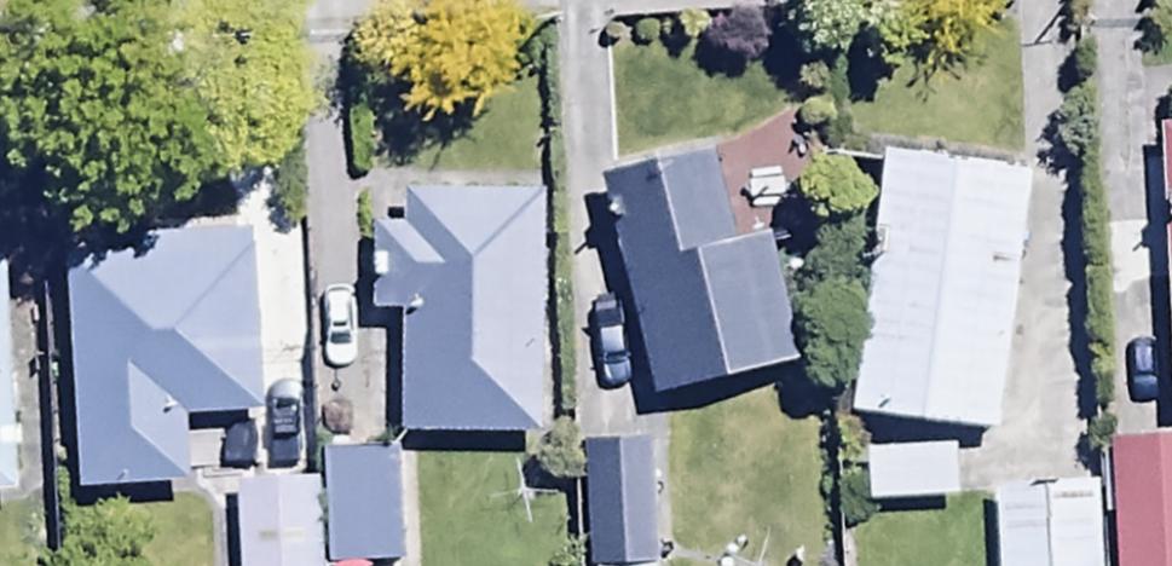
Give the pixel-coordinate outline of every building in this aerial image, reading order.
[(721,168),(614,193),(665,411),(808,378),(777,247),(742,256),(721,168)] [(895,169),(859,425),(1000,445),(1036,188),(895,169)] [(553,205),(410,204),(411,239),(378,238),(377,327),(407,328),(405,449),(550,451),(553,205)] [(148,269),(76,268),(83,504),(196,501),(194,431),(264,428),(259,244),(147,247),(148,269)] [(8,270),(0,270),(0,505),(20,504),(8,270)] [(589,452),(595,565),(660,565),(653,448),(589,452)] [(1115,457),(1117,565),(1171,565),(1171,456),(1115,457)] [(328,457),(329,565),(408,565),(408,457),(328,457)] [(873,459),(875,515),(963,513),(962,457),(873,459)] [(244,491),(244,565),(321,565),(323,492),(244,491)] [(1003,565),(1107,565),(1107,503),(1003,504),(1003,565)]
